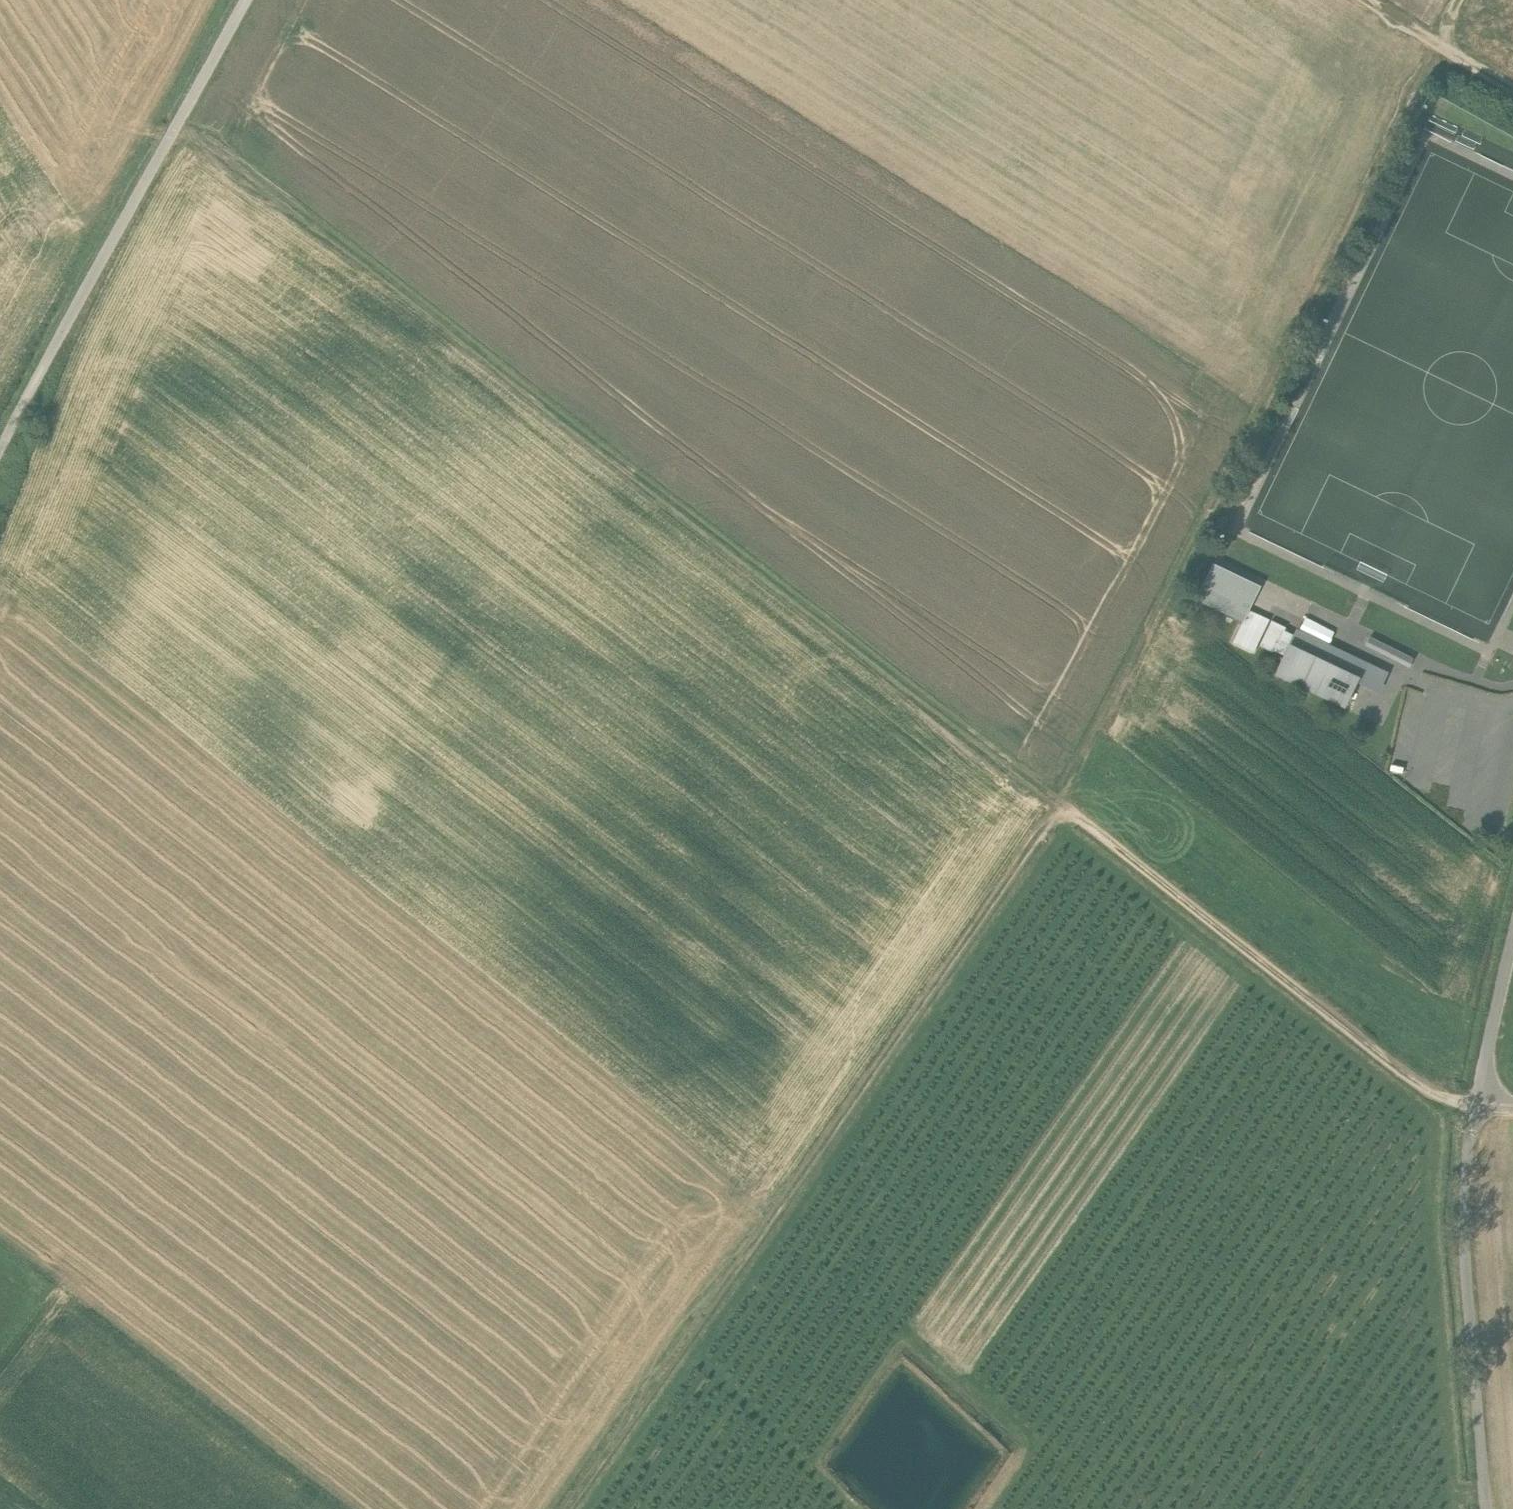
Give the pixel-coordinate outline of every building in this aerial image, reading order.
[(1248,610),(1232,642),(1254,652),(1269,620),(1248,610)] [(1259,646),(1273,653),(1285,628),(1271,621),(1259,646)] [(1340,660),(1331,655),(1334,650),(1297,633),(1290,649),(1291,650),(1287,659),(1286,658),(1278,674),(1314,691),(1315,689),(1324,693),(1323,696),(1343,705),(1350,689),(1350,688),(1354,679),(1376,690),(1384,674),(1346,656),(1343,654),(1340,660)] [(1369,639),(1365,645),(1409,666),(1413,660),(1369,639)]
